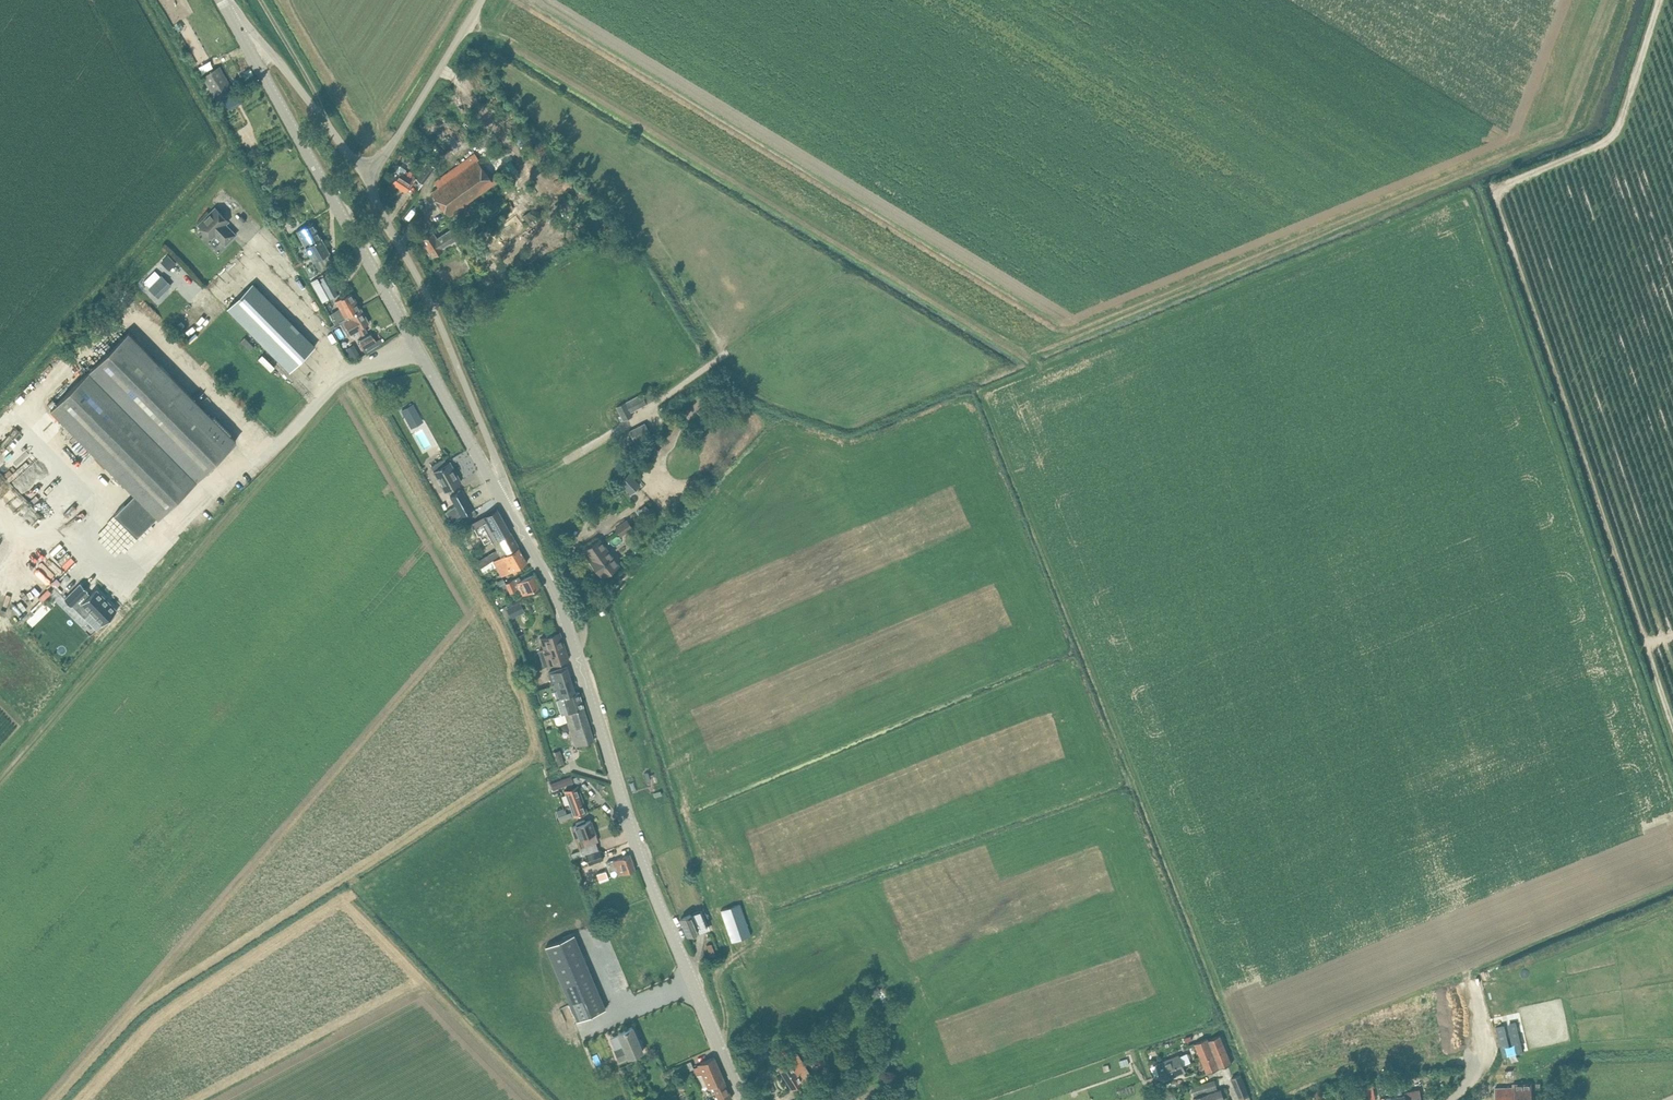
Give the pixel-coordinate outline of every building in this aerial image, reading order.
[(254,33),(249,36),(253,44),(258,42),(254,33)] [(225,69),(235,63),(229,55),(220,62),(225,69)] [(216,99),(223,94),(233,89),(220,66),(202,76),(216,99)] [(489,176),(481,166),(473,154),(435,182),(439,186),(431,192),(449,216),(501,178),(496,171),(489,176)] [(429,163),(417,179),(424,184),(436,168),(429,163)] [(405,191),(415,177),(411,174),(412,172),(409,171),(408,172),(405,170),(406,169),(400,165),(396,171),(399,172),(392,182),(405,191)] [(225,245),(235,234),(225,224),(228,221),(215,207),(198,224),(212,237),(215,234),(225,245)] [(527,223),(534,219),(529,211),(522,216),(527,223)] [(318,269),(324,266),(334,261),(312,222),(296,231),(318,269)] [(441,247),(459,236),(453,227),(435,238),(432,232),(421,239),(432,256),(443,250),(441,247)] [(158,297),(171,285),(168,282),(161,276),(155,270),(144,281),(150,287),(149,288),(155,294),(158,297)] [(494,281),(489,274),(486,277),(485,275),(480,279),(486,287),(491,284),(494,281)] [(318,282),(328,299),(340,292),(330,275),(318,282)] [(289,371),(315,346),(307,338),(253,283),(228,308),(282,363),(289,371)] [(345,317),(360,308),(351,292),(336,300),(345,317)] [(361,308),(360,308),(345,317),(339,320),(348,335),(359,329),(362,335),(367,332),(363,326),(369,323),(361,308)] [(197,479),(236,441),(128,332),(89,370),(197,479)] [(363,348),(376,340),(372,332),(359,340),(363,348)] [(158,517),(197,479),(89,370),(50,408),(134,494),(114,514),(137,537),(157,516),(158,517)] [(292,399),(298,393),(281,375),(275,381),(292,399)] [(625,419),(633,415),(631,411),(655,399),(649,389),(618,406),(625,419)] [(417,407),(425,406),(423,397),(415,398),(417,407)] [(641,426),(658,419),(655,412),(638,419),(641,426)] [(419,423),(414,426),(418,434),(423,431),(419,423)] [(634,442),(650,434),(645,425),(629,432),(634,442)] [(409,445),(415,442),(410,433),(405,436),(409,445)] [(443,444),(445,451),(452,448),(450,441),(443,444)] [(31,446),(21,459),(26,463),(36,450),(31,446)] [(445,491),(452,487),(461,481),(450,461),(447,463),(444,458),(431,466),(445,491)] [(58,463),(45,472),(50,479),(59,473),(57,470),(61,467),(58,463)] [(629,494),(639,485),(630,476),(621,484),(629,494)] [(472,505),(483,500),(474,480),(463,484),(472,505)] [(451,522),(464,515),(473,510),(462,489),(451,495),(458,507),(446,514),(451,522)] [(72,503),(76,508),(87,499),(83,494),(72,503)] [(486,556),(489,562),(518,545),(510,531),(497,508),(472,522),(484,543),(490,540),(496,550),(486,556)] [(620,536),(632,528),(626,519),(614,527),(620,536)] [(604,575),(612,569),(618,565),(606,548),(599,539),(585,550),(592,559),(590,560),(601,575),(602,574),(604,575)] [(502,576),(517,567),(527,562),(518,547),(493,561),(502,576)] [(539,586),(533,574),(521,580),(519,576),(505,582),(499,585),(502,590),(508,587),(511,593),(520,589),(522,594),(529,591),(539,586)] [(80,583),(64,599),(71,606),(73,604),(74,603),(76,606),(77,607),(76,608),(85,617),(90,611),(103,624),(117,610),(96,589),(92,593),(90,595),(87,592),(86,591),(87,590),(80,583)] [(524,611),(519,602),(506,608),(510,618),(524,611)] [(563,643),(559,632),(541,638),(544,648),(538,650),(541,661),(543,666),(558,662),(568,658),(563,643)] [(575,692),(567,666),(548,672),(552,685),(536,690),(540,702),(551,698),(557,716),(583,707),(578,691),(575,692)] [(594,740),(583,707),(557,716),(554,717),(556,724),(558,725),(567,722),(575,746),(583,743),(594,740)] [(556,760),(562,758),(560,752),(554,754),(556,760)] [(581,765),(571,769),(573,775),(583,771),(581,765)] [(561,779),(550,783),(553,790),(564,786),(573,783),(571,776),(561,779)] [(558,816),(559,821),(573,816),(575,816),(576,815),(587,811),(577,786),(567,789),(565,790),(564,791),(572,811),(568,813),(558,816)] [(580,850),(571,853),(573,859),(585,854),(585,855),(599,850),(596,841),(598,841),(591,820),(586,822),(585,819),(576,823),(577,825),(572,827),(580,850)] [(599,850),(585,855),(589,864),(593,863),(603,859),(600,850),(599,850)] [(630,854),(620,858),(606,863),(609,871),(616,869),(618,875),(635,869),(630,854)] [(599,879),(607,877),(605,871),(597,873),(599,879)] [(732,942),(742,938),(749,936),(738,904),(720,910),(732,942)] [(687,936),(697,931),(695,926),(709,921),(704,909),(690,915),(680,919),(687,936)] [(576,1020),(606,1008),(574,934),(545,946),(576,1020)] [(1450,993),(1441,993),(1441,1004),(1450,1004),(1450,993)] [(1476,1043),(1473,994),(1452,995),(1453,1005),(1446,1005),(1449,1044),(1476,1043)] [(1509,1023),(1516,1053),(1523,1052),(1516,1022),(1509,1023)] [(1509,1055),(1502,1025),(1496,1027),(1502,1056),(1509,1055)] [(620,1061),(633,1055),(643,1051),(632,1027),(619,1032),(624,1044),(615,1048),(620,1061)] [(1231,1062),(1220,1035),(1208,1040),(1207,1038),(1195,1043),(1207,1072),(1231,1062)] [(783,1047),(772,1055),(776,1061),(788,1054),(783,1047)] [(1126,1057),(1136,1056),(1136,1048),(1125,1049),(1126,1057)] [(792,1088),(801,1082),(811,1076),(797,1054),(778,1066),(792,1088)] [(1163,1080),(1185,1072),(1178,1055),(1157,1063),(1163,1080)] [(723,1079),(714,1057),(704,1061),(699,1063),(701,1065),(694,1068),(702,1088),(711,1084),(718,1099),(727,1099),(732,1098),(723,1079)] [(1121,1067),(1129,1064),(1127,1058),(1119,1061),(1121,1067)] [(678,1075),(694,1068),(690,1061),(674,1068),(678,1075)] [(1208,1072),(1209,1078),(1223,1076),(1222,1069),(1208,1072)] [(1249,1094),(1240,1073),(1232,1077),(1241,1097),(1249,1094)] [(1198,1085),(1192,1087),(1195,1097),(1193,1098),(1194,1099),(1224,1099),(1221,1089),(1218,1090),(1215,1080),(1198,1085)] [(1529,1082),(1511,1083),(1511,1087),(1495,1088),(1495,1099),(1530,1099),(1529,1082)] [(1420,1089),(1404,1091),(1405,1094),(1406,1099),(1422,1099),(1420,1089)]
